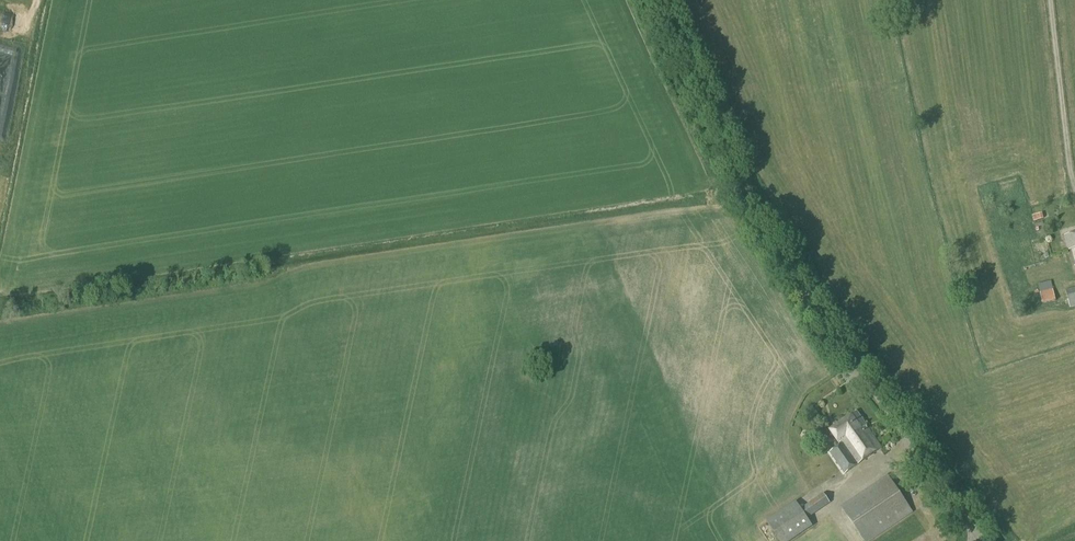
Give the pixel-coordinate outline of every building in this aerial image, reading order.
[(1061,237),(1065,251),(1068,250),(1073,266),(1074,265),(1074,233),(1061,237)] [(1042,304),(1055,301),(1051,281),(1038,284),(1042,304)] [(1074,307),(1074,288),(1065,290),(1070,308),(1074,307)] [(878,449),(863,426),(864,426),(855,411),(827,430),(835,442),(837,441),(839,444),(809,464),(823,486),(878,449)] [(911,512),(886,474),(838,507),(861,540),(869,540),(911,512)] [(800,509),(807,519),(829,504),(822,494),(800,509)] [(807,519),(800,509),(795,502),(766,521),(780,540),(792,540),(813,527),(807,519)]
